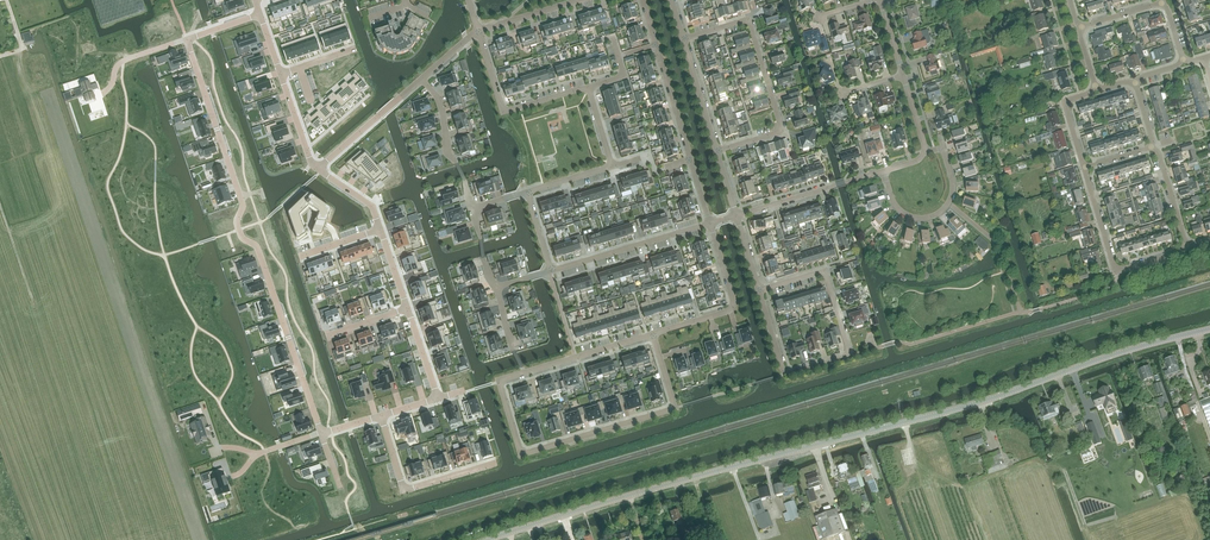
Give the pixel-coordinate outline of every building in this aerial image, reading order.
[(102,26),(145,11),(141,0),(94,0),(102,26)] [(216,5),(225,2),(229,13),(236,11),(235,8),(244,5),(242,0),(214,0),(216,5)] [(302,5),(306,17),(310,16),(309,13),(315,11),(314,7),(313,7),(311,0),(304,0),(305,4),(302,5)] [(687,8),(688,13),(689,13),(690,15),(701,11),(704,10),(702,4),(705,3),(704,0),(702,0),(701,0),(694,2),(695,6),(687,8)] [(712,2),(716,1),(717,5),(718,6),(719,7),(719,8),(719,9),(718,10),(717,10),(716,11),(715,10),(714,11),(717,19),(722,18),(722,17),(724,16),(722,8),(720,0),(711,0),(712,2)] [(722,8),(724,16),(727,15),(727,16),(732,15),(730,6),(729,6),(728,7),(727,8),(726,7),(725,7),(724,6),(724,5),(724,4),(725,3),(724,0),(720,0),(722,8)] [(732,1),(733,1),(734,2),(734,3),(734,4),(734,5),(733,6),(732,6),(730,6),(732,15),(737,13),(739,12),(737,4),(736,0),(732,0),(732,1)] [(737,4),(739,12),(742,11),(742,12),(747,10),(745,1),(744,2),(743,3),(742,3),(741,3),(740,2),(739,2),(739,1),(739,0),(736,0),(737,4)] [(800,6),(798,6),(799,11),(806,9),(805,8),(810,7),(809,7),(808,4),(812,3),(812,0),(799,0),(800,6)] [(1034,11),(1043,8),(1042,2),(1043,2),(1042,0),(1031,0),(1034,11)] [(1086,2),(1087,6),(1089,13),(1096,10),(1093,0),(1090,1),(1086,2)] [(1096,10),(1104,8),(1102,1),(1101,0),(1093,0),(1096,10)] [(1184,2),(1186,9),(1194,6),(1192,1),(1196,0),(1189,0),(1184,2)] [(294,1),(288,4),(292,14),(291,14),(292,17),(299,15),(299,14),(302,13),(300,6),(296,7),(294,1)] [(623,7),(619,8),(621,15),(624,14),(636,11),(635,7),(633,7),(633,4),(630,5),(629,1),(622,3),(623,7)] [(288,4),(282,6),(286,16),(291,14),(292,14),(288,4)] [(282,6),(277,8),(280,18),(286,16),(282,6)] [(916,25),(915,20),(920,18),(916,6),(906,9),(908,17),(905,18),(906,20),(905,20),(907,26),(908,28),(914,27),(914,28),(914,27),(914,26),(916,25)] [(1194,6),(1186,9),(1188,16),(1201,12),(1200,9),(1195,11),(1194,6)] [(766,16),(764,16),(767,24),(778,21),(776,13),(774,14),(772,7),(764,9),(766,16)] [(272,15),(269,17),(271,24),(275,23),(281,21),(280,18),(277,8),(270,10),(272,15)] [(600,22),(601,25),(608,23),(611,22),(608,12),(605,13),(604,9),(597,11),(600,22)] [(690,17),(689,17),(691,22),(699,19),(700,23),(710,20),(708,16),(706,17),(704,10),(701,11),(690,15),(690,17)] [(600,22),(597,11),(591,13),(594,24),(600,22)] [(624,14),(626,21),(627,20),(628,24),(636,22),(634,18),(637,18),(636,15),(637,15),(636,11),(624,14)] [(1039,16),(1038,12),(1027,16),(1028,20),(1035,18),(1039,31),(1049,28),(1046,19),(1048,18),(1046,14),(1039,16)] [(1201,12),(1188,16),(1190,23),(1198,21),(1197,16),(1202,14),(1201,12)] [(591,13),(585,15),(588,26),(589,28),(595,27),(594,24),(591,13)] [(389,27),(375,31),(376,37),(378,36),(379,39),(377,40),(380,46),(382,45),(384,47),(382,49),(383,49),(384,50),(385,50),(385,51),(386,51),(387,52),(389,53),(392,54),(395,54),(397,55),(400,54),(403,54),(403,53),(404,53),(405,53),(406,53),(407,52),(408,52),(408,51),(407,50),(410,48),(411,49),(415,43),(414,43),(415,40),(417,41),(419,36),(418,35),(419,33),(420,34),(425,24),(423,23),(423,22),(413,16),(410,14),(407,19),(410,21),(402,37),(402,38),(401,39),(396,40),(392,39),(391,35),(390,31),(394,29),(394,31),(399,30),(397,24),(395,25),(394,22),(388,24),(389,27)] [(853,24),(855,31),(862,29),(863,30),(871,27),(868,14),(859,17),(860,22),(853,24)] [(576,21),(579,31),(583,30),(589,28),(588,26),(585,15),(579,17),(580,20),(576,21)] [(1160,15),(1148,19),(1150,27),(1163,24),(1160,15)] [(568,20),(562,22),(565,33),(571,31),(575,30),(573,22),(569,23),(568,20)] [(1139,21),(1134,23),(1137,34),(1142,32),(1139,21)] [(565,33),(562,22),(556,24),(556,23),(556,24),(559,34),(565,33)] [(842,27),(839,28),(838,23),(829,26),(833,38),(842,35),(841,34),(847,32),(845,25),(841,27),(842,27)] [(345,24),(339,26),(344,42),(351,40),(345,24)] [(559,34),(556,24),(549,25),(553,36),(559,34)] [(629,30),(631,37),(643,33),(641,29),(640,30),(639,27),(637,28),(636,24),(629,26),(630,30),(629,30)] [(553,36),(549,25),(549,26),(543,28),(544,31),(541,32),(544,42),(547,41),(553,39),(553,36)] [(1133,44),(1136,43),(1137,42),(1135,36),(1132,37),(1128,25),(1120,27),(1121,29),(1117,30),(1119,35),(1119,34),(1122,33),(1125,44),(1133,42),(1133,44)] [(339,26),(332,28),(338,44),(344,42),(339,26)] [(332,28),(326,31),(331,46),(338,44),(332,28)] [(765,36),(764,36),(765,40),(766,39),(768,44),(775,41),(776,43),(781,41),(779,36),(778,37),(777,31),(775,32),(774,28),(766,30),(767,34),(765,35),(765,36)] [(1091,36),(1093,43),(1094,46),(1103,44),(1102,40),(1106,39),(1105,36),(1107,35),(1107,34),(1113,32),(1112,28),(1102,31),(1102,30),(1098,32),(1098,34),(1091,36)] [(526,31),(530,46),(537,44),(540,43),(537,32),(533,33),(533,31),(530,31),(530,30),(526,31)] [(810,31),(803,34),(807,48),(819,44),(821,52),(829,49),(825,36),(821,37),(819,30),(811,33),(810,31)] [(1149,34),(1151,43),(1167,39),(1165,30),(1149,34)] [(326,31),(319,33),(324,49),(331,46),(326,31)] [(523,48),(530,46),(526,31),(522,32),(522,34),(519,35),(520,37),(516,38),(518,45),(522,44),(523,48)] [(734,38),(735,43),(748,39),(746,31),(726,37),(727,39),(732,38),(734,38)] [(930,39),(928,31),(913,35),(915,40),(912,41),(914,49),(927,46),(926,44),(929,42),(930,39)] [(35,41),(33,36),(32,36),(30,32),(21,34),(23,41),(24,41),(25,44),(35,41)] [(1201,33),(1205,46),(1209,45),(1209,36),(1205,38),(1204,32),(1201,33)] [(631,37),(628,37),(630,44),(631,48),(642,44),(641,41),(643,40),(643,38),(644,37),(643,33),(631,37)] [(1054,33),(1041,37),(1045,49),(1043,50),(1044,54),(1055,50),(1054,47),(1058,46),(1054,33)] [(1205,46),(1201,33),(1199,34),(1200,39),(1195,40),(1198,48),(1205,46)] [(240,48),(236,49),(239,55),(238,55),(238,56),(250,52),(248,47),(257,44),(254,34),(237,39),(240,48)] [(314,34),(307,37),(312,53),(320,50),(314,34)] [(307,37),(301,39),(306,55),(312,53),(307,37)] [(506,53),(513,51),(512,47),(515,46),(513,39),(509,40),(509,38),(506,38),(506,37),(502,38),(505,50),(506,53)] [(496,44),(492,45),(495,52),(498,51),(499,55),(506,53),(505,50),(502,38),(498,40),(498,41),(495,42),(496,44)] [(301,39),(294,41),(300,57),(306,55),(301,39)] [(730,50),(731,52),(750,47),(748,39),(735,43),(736,47),(736,48),(730,50)] [(294,41),(288,44),(293,59),(300,57),(294,41)] [(710,41),(698,45),(699,49),(700,49),(701,51),(712,48),(715,47),(714,42),(710,43),(710,41)] [(288,44),(281,46),(286,62),(293,59),(288,44)] [(1134,54),(1126,56),(1129,66),(1130,69),(1133,68),(1133,69),(1134,68),(1135,69),(1139,68),(1139,67),(1141,66),(1139,61),(1141,60),(1141,59),(1144,58),(1139,44),(1135,45),(1138,55),(1134,56),(1134,54)] [(970,54),(971,58),(979,55),(989,52),(993,51),(996,50),(997,56),(1000,66),(1005,65),(999,45),(970,54)] [(1154,51),(1157,60),(1164,58),(1164,59),(1172,57),(1169,49),(1170,49),(1169,45),(1162,47),(1162,48),(1154,51)] [(873,49),(874,54),(875,58),(867,60),(870,71),(874,69),(874,72),(879,70),(878,68),(882,67),(879,57),(883,56),(880,46),(876,48),(873,49)] [(1096,55),(1099,54),(1101,61),(1112,58),(1110,50),(1105,51),(1104,46),(1097,49),(1095,50),(1096,55)] [(738,54),(740,58),(752,54),(750,47),(731,52),(732,55),(737,53),(738,54)] [(770,55),(772,64),(785,60),(782,52),(785,51),(784,47),(777,49),(778,53),(770,55)] [(701,53),(700,54),(702,58),(714,54),(712,48),(701,51),(701,53)] [(1055,50),(1044,54),(1045,57),(1044,57),(1048,70),(1056,68),(1052,55),(1056,54),(1055,50)] [(169,54),(156,58),(156,59),(158,58),(160,64),(169,60),(170,63),(172,62),(175,71),(180,69),(179,66),(187,63),(184,55),(179,57),(178,55),(177,55),(176,51),(169,53),(169,54)] [(714,54),(702,58),(703,62),(704,62),(704,64),(716,61),(714,54)] [(735,65),(736,68),(755,62),(752,54),(740,58),(741,62),(740,64),(735,65)] [(644,55),(634,58),(637,68),(640,67),(651,63),(650,63),(649,57),(645,58),(644,55)] [(929,63),(925,64),(928,73),(931,72),(931,75),(933,76),(937,74),(938,73),(937,70),(940,69),(937,60),(936,61),(934,55),(927,57),(929,63)] [(253,56),(243,59),(245,64),(249,62),(252,70),(254,69),(255,72),(260,70),(260,67),(265,65),(264,62),(263,61),(262,58),(255,60),(253,56)] [(597,70),(603,69),(600,59),(599,56),(593,58),(594,61),(597,70)] [(600,59),(603,69),(609,67),(606,57),(600,59)] [(1120,63),(1109,66),(1111,73),(1118,71),(1119,73),(1123,72),(1123,69),(1124,69),(1122,63),(1125,62),(1124,57),(1119,59),(1120,61),(1121,60),(1121,62),(1120,62),(1120,63)] [(577,73),(583,71),(580,61),(580,58),(573,60),(574,63),(577,73)] [(587,60),(587,62),(590,70),(590,72),(597,70),(594,61),(593,58),(587,60)] [(586,71),(590,70),(587,62),(587,60),(586,59),(580,61),(583,71),(585,70),(586,71)] [(705,66),(704,67),(705,71),(714,69),(715,72),(722,70),(719,59),(716,61),(704,64),(705,66)] [(1017,62),(1019,69),(1031,65),(1029,59),(1017,62)] [(853,69),(858,67),(856,60),(849,62),(850,66),(844,68),(848,80),(856,77),(855,72),(854,72),(853,69)] [(743,69),(744,73),(757,70),(755,62),(736,68),(736,70),(742,68),(743,69)] [(818,71),(821,73),(819,77),(823,79),(824,81),(826,85),(832,83),(835,82),(832,73),(828,71),(830,67),(821,62),(819,66),(820,67),(818,71)] [(568,65),(571,74),(577,73),(574,63),(568,65)] [(651,63),(640,67),(642,73),(653,70),(651,63)] [(562,66),(561,64),(555,65),(558,78),(565,76),(562,66)] [(565,76),(571,74),(568,65),(562,66),(565,76)] [(552,69),(546,71),(549,81),(555,79),(552,69)] [(776,77),(779,86),(792,82),(790,77),(793,76),(792,73),(791,69),(782,72),(783,75),(776,77)] [(642,73),(639,74),(641,80),(644,79),(643,79),(654,76),(652,70),(653,70),(642,73)] [(716,75),(708,78),(709,83),(710,82),(711,84),(725,80),(723,74),(722,70),(715,72),(716,75)] [(739,81),(740,83),(759,77),(757,70),(744,73),(746,78),(745,79),(739,81)] [(1061,70),(1049,74),(1050,78),(1051,80),(1058,78),(1062,90),(1070,88),(1066,72),(1062,73),(1061,70)] [(179,79),(174,81),(176,80),(178,87),(179,86),(180,87),(181,86),(182,90),(194,86),(192,77),(189,78),(187,71),(178,75),(179,79)] [(546,71),(539,73),(542,83),(549,81),(546,71)] [(530,87),(536,85),(534,77),(533,75),(532,72),(526,74),(527,77),(530,87)] [(355,79),(351,82),(360,91),(360,92),(361,92),(360,91),(362,89),(363,90),(367,87),(355,73),(352,76),(355,79)] [(536,85),(542,83),(539,73),(533,75),(534,77),(536,85)] [(455,74),(452,76),(439,79),(441,85),(442,87),(450,85),(451,88),(459,86),(458,82),(455,74)] [(1190,85),(1200,82),(1198,75),(1188,78),(1190,85)] [(654,76),(643,79),(644,79),(645,85),(646,85),(647,89),(648,88),(654,87),(653,83),(656,82),(654,76)] [(522,82),(524,88),(530,87),(527,77),(521,79),(522,82)] [(748,85),(749,89),(762,85),(759,77),(740,83),(741,85),(746,84),(748,85)] [(257,78),(249,81),(251,86),(255,85),(258,93),(271,89),(268,80),(259,83),(259,82),(258,82),(257,78)] [(632,91),(628,80),(623,82),(627,93),(632,91)] [(711,87),(710,87),(712,91),(727,87),(725,80),(711,84),(711,87)] [(81,88),(75,90),(77,96),(83,94),(86,102),(95,98),(89,81),(80,84),(81,88)] [(243,86),(246,85),(245,81),(238,84),(240,92),(245,91),(243,86)] [(509,83),(513,96),(519,94),(516,84),(515,81),(509,83)] [(345,82),(342,84),(354,97),(358,94),(357,94),(359,92),(360,91),(351,82),(348,85),(345,82)] [(516,84),(519,94),(525,92),(524,88),(522,82),(516,84)] [(1193,91),(1202,89),(1200,82),(1190,85),(1193,91)] [(513,96),(509,83),(503,85),(506,98),(507,97),(508,99),(513,97),(512,96),(513,96)] [(342,90),(339,93),(347,102),(350,100),(350,101),(354,97),(342,84),(340,87),(342,90)] [(936,84),(927,86),(929,92),(927,93),(929,100),(931,99),(933,104),(934,103),(934,105),(939,104),(938,102),(939,102),(938,97),(941,96),(938,87),(937,87),(936,84)] [(744,96),(745,98),(764,93),(762,85),(749,89),(750,93),(749,95),(744,96)] [(614,86),(601,90),(603,96),(604,99),(614,96),(617,95),(614,86)] [(649,92),(648,92),(650,99),(662,95),(660,91),(659,92),(658,89),(656,90),(655,86),(654,87),(648,88),(649,92)] [(460,87),(446,91),(447,95),(448,97),(447,97),(449,101),(463,97),(460,87)] [(727,87),(712,91),(713,96),(714,95),(715,98),(726,94),(729,93),(727,87)] [(1149,89),(1152,96),(1161,94),(1159,87),(1149,89)] [(639,97),(648,94),(646,88),(637,91),(639,97)] [(799,103),(797,97),(800,96),(798,89),(788,92),(789,97),(783,99),(785,107),(790,106),(791,107),(795,106),(795,105),(799,103)] [(1195,98),(1204,96),(1202,89),(1193,91),(1195,98)] [(333,92),(330,95),(342,108),(345,105),(345,104),(347,103),(348,103),(347,102),(339,93),(336,96),(333,92)] [(1127,92),(1120,94),(1123,105),(1124,105),(1126,104),(1125,101),(1129,100),(1127,92)] [(752,100),(754,104),(766,100),(764,93),(745,98),(745,101),(751,99),(752,100)] [(874,96),(878,108),(887,106),(894,104),(893,102),(894,101),(892,93),(884,95),(883,93),(874,96)] [(715,100),(714,100),(715,104),(724,102),(725,105),(732,103),(731,99),(728,100),(726,94),(715,98),(715,100)] [(1120,94),(1113,96),(1115,104),(1119,103),(1120,106),(1121,106),(1123,105),(1120,94)] [(1152,96),(1154,103),(1163,100),(1161,94),(1152,96)] [(1182,97),(1179,97),(1179,104),(1186,104),(1186,99),(1188,99),(1187,94),(1182,95),(1182,97)] [(194,95),(178,100),(180,106),(186,104),(190,103),(194,115),(203,111),(199,99),(196,100),(194,95)] [(330,101),(327,104),(335,113),(335,114),(336,113),(335,113),(337,111),(338,111),(342,108),(330,95),(327,97),(330,101)] [(614,96),(604,99),(604,100),(606,106),(619,102),(617,95),(614,96)] [(662,95),(650,99),(652,106),(653,105),(654,109),(661,106),(660,103),(662,102),(662,100),(663,99),(662,95)] [(418,96),(411,102),(413,104),(414,104),(416,113),(420,112),(420,114),(425,112),(425,110),(431,109),(429,103),(428,104),(427,100),(423,101),(418,96)] [(1113,96),(1106,98),(1109,106),(1110,110),(1113,109),(1112,105),(1115,104),(1113,96)] [(1195,98),(1197,105),(1206,102),(1204,96),(1195,98)] [(466,107),(463,97),(449,101),(450,106),(451,106),(451,108),(452,108),(453,111),(466,107)] [(860,100),(857,101),(858,105),(853,106),(856,117),(862,115),(866,114),(868,119),(873,117),(872,112),(867,98),(864,99),(860,100)] [(1106,98),(1099,100),(1102,108),(1105,107),(1106,109),(1106,111),(1110,110),(1109,106),(1106,98)] [(272,99),(258,104),(261,111),(265,109),(267,116),(281,112),(277,102),(274,103),(272,99)] [(766,100),(754,104),(755,109),(754,110),(749,112),(749,114),(769,108),(766,100)] [(1099,100),(1093,102),(1095,110),(1102,108),(1099,100)] [(1154,103),(1156,110),(1165,107),(1163,100),(1154,103)] [(619,102),(606,106),(608,111),(608,112),(621,108),(619,102)] [(1093,102),(1086,104),(1088,112),(1095,110),(1093,102)] [(1197,105),(1199,112),(1208,109),(1206,102),(1197,105)] [(320,103),(318,106),(329,119),(333,116),(332,115),(335,113),(327,104),(323,107),(320,103)] [(726,109),(718,111),(719,116),(720,116),(721,118),(732,114),(730,108),(733,107),(732,103),(725,105),(726,109)] [(1086,104),(1079,106),(1081,114),(1085,113),(1086,117),(1089,116),(1088,112),(1086,104)] [(318,111),(314,114),(322,124),(323,124),(325,122),(329,119),(318,106),(315,108),(318,111)] [(655,112),(653,112),(656,119),(668,116),(667,112),(665,112),(664,109),(662,110),(661,106),(654,109),(655,112)] [(828,112),(827,112),(830,121),(831,120),(831,122),(841,120),(841,121),(847,119),(847,116),(844,107),(837,109),(836,107),(832,108),(828,110),(828,112)] [(1156,110),(1158,117),(1167,114),(1165,107),(1156,110)] [(621,108),(608,112),(610,118),(623,114),(621,108)] [(1201,119),(1209,116),(1208,109),(1199,112),(1201,119)] [(103,110),(94,114),(96,120),(105,116),(103,110)] [(794,112),(796,116),(797,118),(793,119),(795,128),(808,124),(805,116),(803,116),(801,110),(794,112)] [(938,119),(935,120),(938,129),(955,124),(953,115),(946,117),(943,110),(936,112),(938,119)] [(461,111),(453,114),(454,117),(455,119),(454,119),(456,124),(466,121),(464,114),(462,115),(461,111)] [(1049,123),(1047,124),(1046,126),(1047,130),(1049,131),(1049,132),(1058,130),(1057,126),(1061,125),(1057,112),(1047,115),(1049,123)] [(721,120),(720,120),(722,125),(737,120),(735,113),(732,114),(721,118),(721,120)] [(308,114),(305,117),(317,130),(320,127),(320,126),(322,124),(323,125),(323,124),(322,124),(314,114),(311,117),(308,114)] [(1158,117),(1160,124),(1169,121),(1167,114),(1158,117)] [(627,125),(637,122),(635,115),(625,118),(627,125)] [(414,119),(416,124),(418,123),(421,132),(425,131),(425,132),(430,131),(430,130),(435,128),(434,124),(435,124),(433,118),(427,120),(425,116),(414,119)] [(668,116),(656,119),(658,126),(659,125),(660,129),(666,127),(667,127),(666,123),(668,123),(668,120),(669,120),(668,116)] [(200,118),(192,121),(193,121),(194,125),(196,130),(199,129),(202,137),(211,134),(209,129),(209,128),(208,125),(206,121),(202,122),(200,118)] [(457,129),(458,131),(459,134),(473,130),(469,120),(466,121),(456,124),(457,129)] [(737,120),(722,125),(723,129),(724,129),(725,131),(736,128),(739,126),(737,120)] [(614,127),(613,128),(615,134),(628,130),(626,124),(623,124),(622,121),(613,124),(614,127)] [(1162,131),(1171,128),(1169,121),(1160,124),(1162,131)] [(276,124),(266,127),(268,134),(273,132),(276,142),(283,140),(282,137),(288,135),(285,126),(277,128),(276,124)] [(870,127),(872,133),(880,130),(878,125),(870,127)] [(725,133),(724,133),(726,138),(741,133),(739,126),(736,128),(725,131),(725,133)] [(660,129),(656,130),(659,140),(662,139),(673,136),(672,136),(670,130),(667,131),(666,127),(660,129)] [(897,135),(891,137),(895,149),(896,148),(897,149),(898,149),(899,148),(899,147),(904,146),(902,142),(906,141),(902,128),(896,130),(897,135)] [(1130,131),(1131,134),(1132,134),(1134,142),(1141,140),(1139,132),(1138,128),(1130,131)] [(806,131),(807,137),(799,139),(800,144),(799,144),(800,148),(801,148),(802,149),(809,147),(809,148),(815,146),(814,143),(812,143),(812,141),(817,139),(814,129),(806,131)] [(966,136),(965,136),(963,129),(952,132),(954,140),(955,139),(956,143),(970,139),(969,138),(969,137),(968,136),(967,136),(966,136)] [(628,130),(615,134),(617,140),(627,137),(629,136),(628,130)] [(1053,134),(1058,149),(1067,147),(1063,131),(1053,134)] [(423,139),(421,140),(424,150),(437,146),(434,136),(430,137),(429,133),(422,136),(423,139)] [(1124,133),(1117,135),(1121,146),(1127,144),(1125,136),(1124,133)] [(470,134),(457,137),(458,141),(457,141),(458,143),(459,148),(473,144),(470,134)] [(1132,134),(1131,134),(1125,136),(1127,144),(1134,142),(1132,134)] [(1115,139),(1111,140),(1114,148),(1121,146),(1117,135),(1114,136),(1115,139)] [(673,136),(662,139),(663,145),(674,142),(673,136)] [(627,137),(617,140),(618,146),(628,143),(627,137)] [(779,141),(778,141),(784,161),(788,160),(792,159),(791,156),(788,157),(786,154),(785,153),(785,152),(784,151),(785,150),(785,149),(786,149),(787,148),(788,148),(789,148),(786,139),(781,140),(781,141),(779,142),(779,141)] [(958,154),(970,150),(968,144),(971,143),(970,139),(956,143),(957,146),(956,146),(958,154)] [(1104,139),(1097,141),(1100,152),(1107,150),(1105,142),(1104,142),(1104,139)] [(1111,140),(1105,142),(1107,150),(1114,148),(1111,140)] [(206,141),(192,146),(195,153),(202,150),(205,157),(206,156),(206,158),(211,157),(211,155),(218,152),(215,144),(208,146),(206,141)] [(776,142),(771,144),(774,152),(775,151),(777,151),(778,151),(778,152),(779,153),(779,154),(779,155),(778,156),(780,160),(776,161),(777,163),(780,162),(781,163),(784,161),(778,141),(779,142),(776,143),(776,142)] [(868,145),(867,145),(870,156),(871,156),(871,157),(877,155),(877,154),(878,154),(877,151),(883,149),(880,141),(873,143),(873,142),(870,142),(867,143),(868,145)] [(1097,141),(1090,143),(1092,148),(1093,154),(1100,152),(1097,141)] [(628,143),(618,146),(619,150),(621,156),(631,153),(630,150),(633,149),(631,142),(628,143)] [(674,142),(663,145),(665,151),(676,148),(674,142)] [(1182,152),(1193,149),(1192,143),(1180,147),(1182,152)] [(459,148),(461,152),(461,155),(462,154),(463,158),(470,156),(476,154),(475,151),(473,144),(459,148)] [(764,146),(763,146),(769,166),(773,165),(777,163),(776,161),(773,162),(771,158),(770,157),(769,157),(769,156),(769,154),(770,154),(770,153),(771,153),(773,153),(774,152),(771,144),(766,145),(766,146),(764,147),(764,146)] [(286,146),(277,149),(278,153),(281,161),(282,163),(286,162),(291,160),(290,157),(296,156),(293,148),(289,149),(287,150),(286,146)] [(761,147),(756,148),(756,149),(758,157),(759,156),(760,156),(761,155),(762,156),(763,156),(764,157),(764,158),(764,159),(763,160),(765,164),(761,165),(761,166),(762,168),(765,167),(769,166),(763,146),(763,147),(761,148),(761,147)] [(665,151),(662,152),(664,159),(667,158),(668,161),(675,159),(674,156),(678,155),(676,148),(665,151)] [(840,154),(843,164),(855,160),(855,159),(859,157),(856,149),(852,150),(852,151),(840,155),(840,154)] [(1064,150),(1051,154),(1052,159),(1054,158),(1058,169),(1072,164),(1069,152),(1065,154),(1064,150)] [(1170,157),(1172,163),(1183,160),(1181,153),(1180,150),(1172,152),(1173,156),(1170,157)] [(354,157),(349,162),(355,168),(354,169),(356,171),(358,169),(370,158),(365,153),(363,155),(361,153),(362,153),(360,151),(354,157)] [(970,153),(957,157),(958,161),(960,161),(961,164),(962,163),(963,167),(971,165),(970,161),(973,160),(970,153)] [(442,164),(440,156),(430,159),(428,154),(421,156),(423,164),(427,163),(429,168),(442,164)] [(735,166),(736,168),(747,165),(745,159),(749,158),(747,154),(740,156),(741,159),(733,162),(734,167),(735,166)] [(370,158),(358,169),(363,174),(363,175),(365,177),(367,175),(368,174),(367,174),(377,166),(376,166),(371,160),(370,158)] [(1147,159),(1140,161),(1143,169),(1150,167),(1150,166),(1147,159)] [(815,166),(818,177),(824,175),(823,170),(824,169),(823,166),(822,166),(820,161),(814,163),(814,166),(815,166)] [(1140,161),(1133,163),(1136,171),(1143,169),(1140,161)] [(216,163),(207,166),(209,171),(213,169),(217,182),(227,179),(225,174),(226,174),(224,170),(222,166),(218,167),(216,163)] [(1133,163),(1126,165),(1129,173),(1133,172),(1134,175),(1136,174),(1135,171),(1136,171),(1133,163)] [(737,170),(736,171),(737,175),(745,173),(746,176),(754,174),(750,164),(747,165),(736,168),(737,170)] [(368,174),(367,175),(376,185),(380,181),(382,179),(381,178),(385,174),(379,167),(378,165),(376,166),(377,166),(367,174),(368,174)] [(971,165),(963,167),(964,170),(963,171),(965,178),(977,174),(975,167),(972,168),(971,165)] [(1126,165),(1119,167),(1123,179),(1126,178),(1125,177),(1124,174),(1129,173),(1126,165)] [(812,179),(818,177),(815,166),(814,166),(808,167),(812,179)] [(806,180),(812,179),(808,167),(802,169),(803,171),(806,181),(806,180)] [(1119,167),(1112,169),(1115,177),(1118,176),(1119,179),(1123,179),(1119,167)] [(1184,167),(1173,170),(1176,177),(1186,174),(1185,169),(1184,167)] [(1061,170),(1063,175),(1066,177),(1067,180),(1064,181),(1065,185),(1068,184),(1078,181),(1075,170),(1071,171),(1070,168),(1061,170)] [(1112,169),(1105,171),(1108,182),(1111,182),(1110,179),(1115,177),(1112,169)] [(643,172),(639,174),(642,184),(643,187),(650,185),(653,184),(651,178),(649,170),(643,172)] [(796,171),(790,172),(790,175),(794,186),(800,184),(797,173),(796,171)] [(806,181),(803,171),(797,173),(800,184),(806,182),(806,180),(806,181)] [(1105,171),(1098,174),(1101,182),(1105,180),(1105,183),(1108,182),(1105,171)] [(639,174),(633,176),(636,186),(642,184),(639,174)] [(671,181),(673,187),(676,186),(688,183),(686,179),(685,179),(684,177),(682,177),(681,174),(670,177),(671,181)] [(788,188),(784,177),(784,174),(777,176),(778,178),(782,190),(788,188)] [(1186,174),(1176,177),(1178,184),(1187,181),(1188,184),(1195,182),(1194,182),(1193,178),(1188,179),(1186,174)] [(782,190),(778,178),(777,176),(774,177),(774,175),(767,177),(769,185),(773,183),(775,191),(777,190),(777,191),(782,190)] [(784,177),(788,188),(794,186),(790,175),(784,177)] [(627,177),(630,187),(636,186),(633,176),(627,177)] [(748,182),(740,185),(741,189),(742,189),(743,191),(754,188),(754,187),(752,181),(756,180),(754,176),(747,179),(748,182)] [(978,184),(978,176),(968,179),(968,180),(968,184),(967,184),(966,191),(978,192),(979,184),(978,184)] [(622,183),(618,184),(621,193),(631,190),(630,187),(627,177),(621,179),(622,183)] [(501,190),(499,182),(495,183),(492,184),(490,179),(483,181),(487,194),(492,193),(494,192),(497,191),(501,190)] [(487,194),(483,181),(473,184),(477,197),(480,196),(483,195),(483,196),(487,194)] [(1151,181),(1142,184),(1143,187),(1146,195),(1158,192),(1157,189),(1158,188),(1157,184),(1155,183),(1152,184),(1151,181)] [(1188,184),(1189,187),(1180,190),(1180,193),(1179,193),(1180,196),(1181,196),(1182,197),(1190,194),(1189,191),(1197,188),(1195,181),(1194,182),(1195,182),(1188,184)] [(688,183),(676,186),(678,193),(679,193),(680,196),(687,194),(686,191),(688,190),(688,187),(689,187),(688,183)] [(612,185),(606,187),(609,197),(615,195),(616,198),(619,197),(617,190),(616,185),(613,186),(612,185)] [(227,186),(213,191),(218,205),(232,200),(227,186)] [(875,186),(863,190),(866,197),(869,196),(870,199),(878,197),(877,193),(875,186)] [(605,187),(600,189),(603,199),(609,197),(606,187),(605,187)] [(743,193),(742,194),(744,198),(752,196),(753,199),(763,196),(762,192),(759,193),(757,187),(754,188),(743,191),(743,193)] [(1075,187),(1067,190),(1068,193),(1071,193),(1072,197),(1068,198),(1069,203),(1074,202),(1075,206),(1083,203),(1081,196),(1082,195),(1080,190),(1076,191),(1075,187)] [(458,198),(455,188),(442,192),(443,198),(440,199),(442,207),(452,204),(451,200),(458,198)] [(600,189),(593,191),(596,201),(603,199),(600,189)] [(593,191),(587,193),(590,202),(596,201),(593,191)] [(1160,199),(1158,192),(1146,195),(1148,202),(1160,199)] [(581,194),(584,204),(590,202),(587,193),(581,194)] [(575,198),(572,199),(575,210),(585,207),(584,204),(581,194),(575,196),(575,198)] [(1108,199),(1105,200),(1107,207),(1119,203),(1118,201),(1114,202),(1113,198),(1115,198),(1113,194),(1107,196),(1108,199)] [(288,214),(288,215),(296,237),(312,232),(322,235),(331,212),(330,211),(309,195),(307,195),(288,214)] [(968,210),(976,214),(976,212),(976,210),(974,209),(976,202),(973,201),(975,198),(968,195),(966,199),(965,198),(963,205),(966,206),(966,209),(968,210)] [(1185,206),(1184,207),(1184,209),(1185,209),(1186,210),(1194,207),(1193,204),(1197,203),(1201,202),(1199,195),(1191,198),(1192,201),(1184,203),(1185,206)] [(558,198),(562,211),(568,209),(572,208),(568,197),(565,198),(564,196),(558,198)] [(678,203),(680,210),(694,206),(693,202),(692,202),(691,199),(689,200),(688,196),(681,198),(682,202),(678,203)] [(878,197),(870,199),(871,203),(868,204),(870,211),(881,207),(879,200),(878,197)] [(558,198),(552,200),(555,210),(556,213),(562,211),(558,198)] [(828,206),(824,207),(827,218),(834,216),(833,214),(839,212),(839,211),(840,211),(839,207),(838,207),(835,199),(827,201),(828,206)] [(1160,199),(1148,202),(1150,210),(1162,206),(1160,199)] [(552,200),(546,202),(549,211),(555,210),(552,200)] [(543,216),(550,214),(549,211),(546,202),(546,201),(539,203),(543,216)] [(1119,203),(1107,207),(1109,214),(1121,210),(1122,210),(1120,203),(1119,203)] [(813,206),(817,219),(823,217),(819,204),(815,204),(815,206),(813,206)] [(390,213),(387,214),(389,219),(388,219),(389,223),(394,222),(396,227),(405,224),(400,210),(398,210),(397,206),(389,209),(390,213)] [(455,211),(454,206),(443,209),(445,215),(447,214),(450,224),(456,222),(457,223),(461,222),(461,221),(465,220),(464,218),(465,218),(464,214),(463,214),(462,209),(455,211)] [(694,206),(680,210),(682,217),(683,220),(694,217),(693,213),(695,213),(694,210),(696,210),(694,206)] [(813,206),(809,206),(809,207),(807,208),(811,221),(817,219),(813,206)] [(1156,215),(1154,216),(1155,221),(1161,219),(1160,214),(1164,213),(1162,206),(1150,210),(1151,212),(1155,211),(1156,215)] [(1081,207),(1074,209),(1076,213),(1078,212),(1082,224),(1079,225),(1077,225),(1079,229),(1088,226),(1086,222),(1091,221),(1090,216),(1089,216),(1086,209),(1082,211),(1081,207)] [(807,208),(803,208),(803,209),(801,210),(805,223),(811,221),(807,208)] [(497,210),(493,212),(497,225),(507,222),(503,209),(499,210),(497,210)] [(797,211),(795,212),(798,223),(798,225),(805,223),(801,210),(797,209),(797,211)] [(875,220),(879,226),(889,218),(884,212),(883,213),(880,210),(873,217),(875,220)] [(1109,214),(1112,221),(1123,218),(1121,210),(1109,214)] [(664,211),(658,213),(659,216),(662,226),(668,224),(664,211)] [(795,212),(795,211),(790,211),(790,213),(789,214),(788,214),(792,224),(798,223),(795,212)] [(486,214),(482,215),(486,228),(497,225),(493,212),(488,213),(486,214)] [(789,213),(784,213),(784,215),(782,216),(784,222),(781,224),(783,231),(786,230),(786,228),(793,226),(792,224),(788,214),(789,214),(789,213)] [(656,228),(653,218),(652,215),(646,217),(647,220),(650,230),(651,229),(656,228)] [(662,226),(659,216),(653,218),(656,228),(662,226)] [(650,230),(647,220),(646,217),(636,220),(638,227),(642,226),(643,232),(650,230)] [(780,228),(777,219),(774,221),(773,217),(762,220),(762,221),(756,222),(756,220),(751,222),(753,227),(754,227),(754,230),(765,229),(765,224),(774,221),(776,229),(780,228)] [(948,226),(951,230),(957,236),(965,228),(955,217),(949,222),(950,223),(948,226)] [(1196,222),(1191,224),(1194,235),(1202,233),(1201,230),(1200,225),(1203,225),(1200,217),(1195,218),(1196,222)] [(1120,219),(1112,221),(1114,228),(1115,228),(1117,227),(1118,231),(1125,229),(1124,226),(1126,225),(1123,218),(1120,219)] [(1172,240),(1169,231),(1165,232),(1163,228),(1168,226),(1166,220),(1159,223),(1160,225),(1160,226),(1162,233),(1164,242),(1172,240)] [(888,233),(894,237),(901,227),(894,223),(893,224),(890,222),(885,231),(888,233)] [(618,228),(621,238),(627,236),(624,227),(623,224),(617,226),(618,228)] [(631,225),(624,227),(627,236),(627,237),(634,235),(631,225)] [(455,233),(458,243),(471,239),(468,229),(458,232),(456,226),(446,229),(447,235),(455,233)] [(612,230),(615,240),(621,238),(618,228),(617,226),(611,227),(612,230)] [(937,230),(934,232),(937,239),(938,241),(941,240),(951,236),(948,228),(945,230),(943,226),(936,229),(937,230)] [(400,234),(393,236),(396,243),(410,238),(406,228),(399,230),(400,234)] [(1069,233),(1070,237),(1077,235),(1077,234),(1081,233),(1080,229),(1069,233)] [(1084,240),(1086,247),(1096,244),(1093,236),(1094,235),(1092,229),(1083,232),(1085,240),(1084,240)] [(612,230),(606,232),(609,242),(615,240),(612,230)] [(905,241),(912,243),(915,231),(907,230),(907,231),(903,230),(901,240),(905,241)] [(600,234),(599,231),(593,233),(597,246),(603,244),(600,234)] [(835,247),(839,246),(841,252),(849,249),(844,234),(839,236),(838,231),(831,233),(835,247)] [(922,233),(918,234),(919,241),(919,244),(923,243),(923,244),(936,243),(934,237),(930,238),(929,231),(922,232),(922,233)] [(606,232),(600,234),(603,244),(609,242),(606,232)] [(765,238),(757,240),(758,245),(759,245),(760,247),(771,243),(771,244),(774,243),(771,232),(764,234),(765,238)] [(597,246),(593,233),(583,236),(586,245),(589,244),(590,248),(597,246)] [(1039,233),(1032,235),(1034,245),(1041,243),(1039,233)] [(1162,233),(1155,235),(1157,244),(1164,242),(1162,233)] [(579,244),(583,243),(580,235),(570,238),(572,242),(575,252),(575,253),(581,251),(579,244)] [(1147,235),(1140,237),(1141,240),(1143,248),(1150,246),(1148,238),(1147,235)] [(1155,235),(1148,238),(1150,246),(1157,244),(1155,235)] [(410,238),(396,243),(398,249),(404,247),(406,251),(413,248),(412,245),(410,238)] [(694,245),(691,246),(693,253),(706,249),(706,248),(704,242),(701,243),(700,240),(692,242),(694,245)] [(822,259),(824,258),(825,260),(829,257),(828,257),(825,246),(824,243),(823,240),(820,241),(822,247),(819,248),(822,259)] [(1141,240),(1134,242),(1136,250),(1143,248),(1141,240)] [(830,241),(824,243),(825,246),(828,257),(829,257),(830,256),(831,258),(835,255),(830,241)] [(575,252),(572,242),(565,244),(568,254),(574,252),(575,252)] [(1134,242),(1127,244),(1129,252),(1136,250),(1134,242)] [(370,243),(363,246),(367,256),(368,259),(368,261),(375,258),(374,256),(377,255),(375,248),(372,249),(370,243)] [(760,249),(759,249),(761,254),(769,251),(770,255),(777,253),(776,249),(773,250),(771,244),(771,243),(760,247),(760,249)] [(568,254),(565,244),(559,246),(562,256),(563,256),(568,254)] [(1129,252),(1127,244),(1120,246),(1122,254),(1129,252)] [(363,246),(358,248),(361,258),(362,261),(368,259),(367,256),(363,246)] [(562,256),(559,246),(553,248),(556,258),(563,256),(562,256)] [(358,248),(352,250),(356,263),(362,261),(361,258),(358,248)] [(818,260),(819,262),(823,259),(822,259),(819,248),(813,250),(816,261),(818,260)] [(1090,248),(1080,251),(1083,261),(1088,259),(1088,258),(1093,256),(1095,263),(1094,263),(1095,267),(1102,265),(1099,254),(1100,254),(1098,249),(1090,251),(1090,248)] [(706,249),(693,253),(694,259),(696,258),(697,258),(708,255),(706,249)] [(352,250),(346,252),(350,262),(349,262),(350,265),(356,263),(352,250)] [(812,262),(813,263),(816,261),(813,250),(807,252),(810,263),(812,262)] [(675,251),(668,253),(672,266),(679,264),(682,263),(681,259),(679,252),(675,253),(675,251)] [(342,259),(338,261),(341,268),(344,266),(344,264),(349,262),(350,262),(346,252),(340,254),(342,259)] [(800,267),(804,265),(804,264),(801,254),(800,252),(794,254),(792,255),(792,254),(788,255),(791,264),(796,263),(797,266),(800,266),(800,267)] [(804,264),(806,264),(807,265),(810,263),(807,252),(801,254),(804,264)] [(408,259),(402,261),(404,267),(418,263),(418,262),(415,253),(407,255),(408,259)] [(668,253),(662,255),(666,268),(672,266),(668,253)] [(656,257),(660,270),(666,268),(662,255),(656,257)] [(708,255),(697,258),(699,264),(710,261),(708,255)] [(772,261),(763,263),(765,268),(766,267),(766,270),(778,266),(776,260),(779,259),(778,255),(771,257),(772,261)] [(331,257),(324,259),(329,272),(335,270),(338,268),(336,261),(333,262),(331,257)] [(507,260),(511,274),(516,272),(518,272),(518,271),(521,270),(517,257),(507,260)] [(650,260),(646,261),(647,264),(648,269),(652,267),(654,272),(660,270),(656,257),(650,259),(650,260)] [(243,270),(238,272),(241,278),(251,275),(249,270),(256,268),(255,264),(256,264),(254,258),(250,260),(250,258),(244,260),(244,261),(240,263),(243,270)] [(324,259),(319,261),(322,271),(323,274),(329,272),(324,259)] [(497,263),(501,276),(504,275),(504,276),(507,275),(511,274),(507,260),(497,263)] [(319,261),(313,263),(316,273),(317,273),(322,271),(319,261)] [(642,261),(635,263),(639,276),(649,273),(648,269),(647,264),(643,265),(642,261)] [(699,264),(696,265),(698,271),(701,271),(702,274),(709,272),(708,268),(712,267),(710,261),(699,264)] [(418,263),(404,267),(406,274),(413,272),(414,275),(424,272),(423,268),(422,268),(420,262),(418,262),(418,263)] [(461,269),(463,276),(476,272),(475,267),(475,268),(474,265),(474,266),(473,262),(465,264),(466,268),(461,269)] [(308,271),(305,272),(307,279),(311,278),(318,276),(317,273),(316,273),(313,263),(306,265),(308,271)] [(635,263),(629,265),(632,275),(633,278),(639,276),(635,263)] [(629,265),(623,267),(626,277),(632,275),(629,265)] [(767,272),(766,272),(767,277),(776,274),(777,278),(784,275),(781,265),(778,266),(766,270),(767,272)] [(851,278),(849,270),(851,269),(849,265),(840,268),(841,268),(842,272),(840,272),(840,273),(836,274),(838,280),(840,279),(841,284),(847,282),(847,280),(851,278)] [(626,277),(623,267),(617,269),(620,279),(626,277)] [(620,279),(617,269),(610,271),(613,281),(614,283),(621,282),(620,279)] [(604,273),(607,282),(613,281),(610,271),(604,273)] [(471,285),(479,282),(478,279),(477,277),(478,277),(476,272),(463,276),(465,283),(470,281),(471,285)] [(604,273),(604,272),(598,274),(601,285),(602,287),(608,285),(607,282),(604,273)] [(702,274),(699,275),(702,284),(702,285),(716,280),(714,274),(710,275),(709,272),(702,274)] [(417,283),(410,286),(413,292),(427,287),(424,281),(429,280),(427,276),(416,280),(417,283)] [(589,277),(583,279),(587,292),(593,290),(593,288),(590,281),(589,277)] [(252,279),(243,282),(245,286),(248,285),(251,294),(265,289),(264,287),(262,283),(261,280),(253,283),(252,279)] [(583,279),(577,281),(581,294),(587,292),(583,279)] [(716,280),(702,285),(704,291),(707,290),(718,287),(716,280)] [(571,283),(574,293),(580,291),(577,281),(571,283)] [(571,283),(571,282),(564,284),(565,286),(561,287),(563,294),(567,293),(568,297),(575,295),(574,293),(571,283)] [(482,285),(469,289),(472,299),(486,295),(484,291),(483,289),(482,285)] [(1038,287),(1040,296),(1047,294),(1045,285),(1038,287)] [(857,297),(859,296),(857,292),(856,293),(855,290),(854,286),(846,288),(848,292),(844,294),(844,296),(843,297),(844,301),(846,300),(846,303),(848,302),(849,304),(853,303),(853,301),(858,299),(857,297)] [(427,287),(413,292),(415,299),(421,297),(423,300),(430,298),(427,287)] [(676,293),(672,294),(676,308),(684,306),(678,287),(676,288),(677,292),(676,293)] [(681,287),(678,287),(684,306),(692,303),(687,287),(681,288),(681,287)] [(718,287),(707,290),(709,296),(719,293),(718,287)] [(820,290),(818,290),(821,301),(827,299),(827,296),(828,296),(827,293),(826,293),(824,288),(820,288),(820,290)] [(384,290),(375,294),(379,308),(386,305),(385,302),(388,301),(384,290)] [(812,292),(815,303),(816,305),(822,303),(821,301),(818,290),(814,290),(813,291),(812,292)] [(509,299),(511,306),(525,301),(522,291),(512,294),(513,298),(509,299)] [(665,291),(663,292),(668,311),(676,308),(672,294),(667,296),(666,295),(665,291)] [(660,298),(656,299),(660,313),(668,311),(663,292),(660,293),(661,297),(660,298)] [(812,292),(807,292),(807,293),(806,294),(805,294),(809,304),(815,303),(812,292)] [(709,296),(706,297),(709,307),(712,306),(719,304),(718,300),(721,299),(719,293),(709,296)] [(806,294),(801,293),(801,295),(800,296),(799,296),(803,306),(809,304),(805,294),(806,294)] [(375,294),(365,297),(369,308),(372,307),(373,310),(379,308),(375,294)] [(486,295),(472,299),(474,306),(475,310),(481,308),(488,306),(487,302),(488,302),(487,300),(486,295)] [(799,295),(795,295),(795,297),(793,297),(793,298),(796,308),(803,306),(799,296),(800,296),(799,295)] [(649,296),(647,297),(652,315),(660,313),(656,299),(652,300),(651,300),(649,296)] [(644,318),(652,315),(647,297),(644,298),(645,301),(645,302),(640,304),(644,318)] [(793,297),(789,297),(789,299),(787,299),(790,310),(796,308),(793,298),(793,297)] [(362,298),(352,301),(353,304),(357,315),(363,313),(362,310),(366,309),(362,298)] [(787,299),(783,299),(783,301),(781,301),(785,314),(791,312),(790,310),(787,299)] [(262,301),(254,304),(255,307),(257,307),(259,313),(262,312),(264,317),(264,318),(272,315),(270,309),(271,308),(270,305),(269,306),(268,302),(263,304),(262,301)] [(425,308),(419,310),(421,317),(435,312),(437,312),(435,305),(437,304),(436,301),(424,305),(425,308)] [(525,301),(511,306),(513,312),(517,311),(518,315),(526,313),(524,309),(527,308),(525,301)] [(778,316),(785,314),(781,301),(779,302),(779,301),(774,303),(776,308),(774,308),(776,312),(777,311),(778,316)] [(629,302),(626,303),(632,321),(640,319),(636,305),(631,307),(630,306),(629,302)] [(620,310),(624,324),(632,321),(626,303),(624,304),(625,308),(624,309),(620,310)] [(353,304),(343,307),(346,316),(350,314),(351,317),(357,315),(353,304)] [(857,309),(858,313),(849,315),(851,320),(850,320),(851,324),(852,324),(852,325),(855,324),(856,327),(862,325),(861,322),(864,321),(862,316),(868,314),(866,306),(857,309)] [(336,307),(329,309),(330,312),(334,323),(341,321),(340,318),(343,317),(340,308),(337,309),(336,307)] [(613,307),(610,308),(616,326),(624,324),(620,310),(615,311),(614,311),(613,307)] [(604,315),(608,329),(616,326),(610,308),(608,309),(609,312),(608,313),(604,315)] [(490,309),(477,313),(480,323),(493,319),(492,315),(491,313),(490,309)] [(330,312),(321,315),(324,323),(327,322),(328,325),(334,323),(330,312)] [(435,312),(421,317),(423,324),(430,321),(431,325),(439,322),(435,312)] [(597,312),(595,313),(600,331),(608,329),(604,315),(599,316),(598,316),(597,312)] [(588,320),(592,333),(600,331),(595,313),(592,313),(593,317),(593,318),(588,320)] [(572,324),(576,338),(584,336),(579,317),(576,318),(577,322),(577,323),(572,324)] [(579,317),(584,336),(592,333),(588,320),(584,321),(583,320),(581,317),(580,317),(579,317)] [(493,319),(480,323),(483,333),(496,330),(495,326),(495,324),(493,319)] [(517,327),(519,334),(531,330),(533,329),(531,323),(529,323),(528,320),(520,322),(522,325),(517,327)] [(266,324),(259,327),(261,332),(264,331),(267,340),(280,335),(279,333),(280,333),(278,328),(277,328),(277,326),(268,329),(266,324)] [(392,324),(386,326),(391,340),(397,338),(398,342),(402,340),(398,329),(395,330),(392,324)] [(434,333),(427,335),(430,342),(444,337),(445,337),(443,330),(446,329),(444,325),(433,329),(434,333)] [(381,335),(378,336),(380,343),(384,342),(391,340),(386,326),(379,328),(381,335)] [(693,327),(667,335),(669,342),(674,341),(675,344),(680,342),(680,340),(684,339),(684,338),(696,335),(693,327)] [(744,345),(743,343),(751,341),(749,334),(750,334),(749,329),(748,330),(748,328),(742,330),(742,331),(739,332),(740,333),(735,335),(738,346),(744,345)] [(825,339),(826,343),(827,344),(828,344),(829,347),(831,346),(831,347),(832,348),(835,347),(836,346),(836,345),(838,344),(835,337),(840,336),(837,328),(831,330),(832,333),(825,335),(826,338),(825,339)] [(531,330),(519,334),(521,340),(522,340),(523,344),(534,340),(536,340),(533,329),(531,330)] [(370,331),(363,334),(368,348),(374,345),(375,348),(379,346),(376,337),(372,338),(370,331)] [(811,338),(806,339),(810,353),(813,352),(813,353),(814,353),(817,352),(817,351),(819,350),(817,342),(821,341),(818,332),(810,334),(811,338)] [(497,333),(484,337),(487,347),(501,343),(499,339),(498,336),(498,337),(497,333)] [(359,342),(355,344),(358,351),(368,348),(363,334),(357,336),(359,342)] [(444,337),(430,342),(432,348),(438,346),(440,350),(447,347),(444,337)] [(720,343),(723,352),(723,354),(735,351),(734,348),(730,337),(725,338),(726,339),(723,340),(723,342),(720,343)] [(347,339),(341,341),(346,355),(356,352),(353,344),(350,345),(347,339)] [(336,350),(333,351),(336,360),(346,357),(346,355),(341,341),(334,344),(336,350)] [(501,343),(487,347),(490,357),(503,354),(502,350),(502,348),(501,343)] [(705,344),(709,358),(717,356),(717,354),(720,353),(717,344),(714,345),(713,343),(710,343),(705,344)] [(791,358),(792,358),(793,359),(796,358),(796,357),(800,356),(799,352),(805,350),(802,343),(797,345),(796,344),(788,346),(791,358)] [(278,345),(269,349),(271,356),(277,354),(280,364),(289,361),(284,347),(280,349),(278,345)] [(646,350),(640,352),(644,365),(654,362),(650,351),(647,352),(646,350)] [(439,359),(435,360),(440,372),(448,369),(444,357),(448,356),(446,352),(437,355),(439,359)] [(634,354),(638,367),(644,365),(640,352),(640,353),(634,354)] [(693,358),(690,359),(692,366),(695,365),(696,367),(697,367),(704,365),(700,352),(695,354),(696,355),(693,355),(693,358)] [(628,356),(632,369),(638,367),(634,354),(628,356)] [(625,371),(632,369),(628,356),(621,358),(625,371)] [(1164,360),(1168,370),(1164,371),(1166,376),(1180,371),(1175,356),(1164,360)] [(677,367),(679,374),(691,370),(687,359),(684,360),(683,358),(680,359),(675,360),(676,363),(675,363),(676,368),(677,367)] [(619,368),(617,361),(613,362),(612,361),(606,363),(610,376),(616,374),(615,369),(619,368)] [(564,364),(566,370),(572,368),(570,362),(564,364)] [(404,371),(401,372),(403,379),(405,379),(406,384),(414,381),(412,375),(416,373),(413,363),(408,364),(409,367),(404,368),(404,371)] [(606,363),(600,365),(603,375),(602,375),(603,378),(610,376),(606,363)] [(594,367),(597,376),(602,375),(603,375),(600,365),(594,367)] [(594,366),(587,368),(589,376),(586,377),(587,382),(598,379),(597,376),(594,367),(594,366)] [(1139,369),(1143,381),(1153,377),(1149,366),(1139,369)] [(380,382),(374,384),(376,390),(382,388),(383,391),(390,388),(389,383),(394,382),(391,372),(390,369),(386,371),(386,374),(384,374),(385,376),(379,378),(380,382)] [(277,374),(272,376),(274,382),(279,380),(282,389),(296,385),(292,373),(287,375),(286,371),(277,373),(277,374)] [(576,372),(569,374),(574,388),(580,386),(580,384),(583,382),(581,375),(577,376),(576,372)] [(574,388),(569,374),(563,376),(564,380),(560,382),(562,389),(566,388),(567,390),(574,388)] [(352,386),(350,387),(352,391),(353,391),(355,398),(359,397),(359,399),(364,397),(363,392),(363,391),(362,387),(361,385),(368,383),(365,375),(361,376),(362,380),(359,381),(360,383),(351,385),(352,386)] [(552,379),(545,381),(550,395),(557,393),(556,391),(559,390),(557,382),(554,383),(552,379)] [(550,395),(545,381),(539,383),(540,388),(537,389),(539,399),(550,395)] [(1161,381),(1154,384),(1158,395),(1163,393),(1164,397),(1158,399),(1161,407),(1168,405),(1164,393),(1165,392),(1161,381)] [(653,387),(647,389),(651,402),(653,401),(654,402),(657,401),(658,400),(660,399),(659,394),(662,393),(661,389),(659,382),(652,384),(653,387)] [(528,386),(522,388),(526,403),(536,400),(532,386),(529,387),(528,386)] [(1115,406),(1113,400),(1114,400),(1111,391),(1109,391),(1108,387),(1099,391),(1100,395),(1093,397),(1096,406),(1104,403),(1106,410),(1115,406)] [(526,403),(522,388),(515,390),(516,395),(513,396),(515,403),(525,400),(526,403)] [(640,390),(630,393),(634,408),(635,408),(641,406),(639,399),(642,397),(640,390)] [(291,392),(282,395),(284,402),(288,401),(290,407),(303,402),(300,393),(292,396),(291,392)] [(620,396),(622,403),(626,402),(628,410),(634,408),(630,393),(620,396)] [(616,397),(610,399),(615,414),(617,413),(617,414),(621,413),(619,404),(622,403),(620,396),(619,394),(616,395),(616,397)] [(1201,405),(1203,411),(1204,411),(1209,409),(1209,397),(1204,400),(1205,404),(1201,405)] [(468,403),(463,404),(468,420),(473,418),(472,415),(480,412),(476,399),(468,401),(468,403)] [(610,399),(600,402),(602,409),(606,408),(608,416),(614,414),(615,414),(610,399)] [(1043,404),(1039,406),(1043,417),(1055,413),(1054,409),(1060,407),(1058,402),(1052,404),(1051,401),(1047,403),(1046,402),(1044,403),(1043,404)] [(600,402),(590,405),(591,408),(595,420),(601,418),(599,410),(602,409),(600,402)] [(1114,420),(1120,418),(1120,416),(1122,415),(1119,404),(1115,405),(1117,412),(1112,414),(1114,420)] [(557,405),(548,408),(550,414),(559,412),(557,405)] [(1188,405),(1175,410),(1178,419),(1191,414),(1188,405)] [(197,406),(181,411),(184,419),(192,416),(195,424),(190,426),(196,444),(205,441),(204,438),(209,436),(203,419),(198,421),(196,415),(199,414),(197,406)] [(452,406),(445,408),(449,422),(456,420),(457,423),(461,422),(458,412),(455,413),(452,406)] [(584,407),(580,408),(583,415),(586,414),(588,422),(594,420),(595,420),(591,408),(585,410),(584,407)] [(1159,409),(1163,420),(1170,417),(1166,407),(1159,409)] [(580,408),(570,411),(575,426),(581,424),(579,416),(583,415),(580,408)] [(564,410),(560,412),(563,421),(566,420),(568,428),(574,426),(575,426),(570,411),(564,413),(564,410)] [(534,437),(534,438),(539,437),(539,435),(540,435),(539,431),(538,426),(537,427),(537,425),(541,424),(537,411),(533,412),(536,423),(528,425),(528,426),(524,427),(526,434),(530,433),(531,437),(534,437)] [(430,413),(421,415),(425,428),(433,425),(434,427),(439,426),(436,417),(431,419),(430,413)] [(303,414),(295,416),(297,423),(296,424),(299,432),(300,432),(300,433),(305,432),(304,430),(312,428),(309,419),(305,420),(303,414)] [(1191,415),(1181,418),(1183,425),(1193,422),(1191,415)] [(397,429),(395,429),(397,434),(398,433),(398,435),(402,434),(402,435),(406,434),(406,437),(416,434),(411,418),(409,419),(409,418),(403,419),(403,420),(402,421),(403,424),(399,425),(400,426),(396,427),(397,429)] [(557,418),(548,421),(551,433),(554,432),(555,433),(556,433),(557,433),(558,432),(558,431),(561,430),(557,418)] [(1125,420),(1120,422),(1127,441),(1132,439),(1133,440),(1133,439),(1126,419),(1125,420)] [(1082,421),(1074,424),(1076,429),(1078,428),(1080,432),(1085,430),(1082,421)] [(374,429),(365,432),(365,433),(365,432),(369,446),(374,445),(375,448),(384,446),(381,436),(376,437),(374,430),(375,430),(374,429)] [(1096,431),(1090,433),(1093,442),(1099,439),(1096,431)] [(976,446),(984,444),(981,435),(965,440),(968,448),(972,447),(973,449),(977,448),(976,446)] [(479,443),(475,444),(477,452),(481,451),(483,458),(492,455),(491,451),(490,446),(489,446),(488,441),(479,444),(479,443)] [(309,444),(302,446),(303,450),(306,450),(309,458),(321,454),(318,445),(310,448),(309,444)] [(466,446),(459,448),(464,462),(470,460),(469,457),(473,456),(470,447),(467,449),(466,446)] [(454,452),(450,453),(453,462),(456,461),(457,464),(464,462),(459,448),(453,450),(454,452)] [(446,452),(437,455),(441,469),(447,467),(446,464),(450,463),(446,452)] [(431,459),(427,460),(430,469),(433,468),(434,471),(441,469),(437,455),(430,457),(431,459)] [(868,455),(861,457),(866,470),(873,467),(868,455)] [(425,461),(415,464),(418,476),(424,474),(424,471),(427,470),(425,461)] [(847,462),(837,465),(840,475),(839,476),(839,479),(841,479),(847,477),(851,490),(860,487),(856,473),(852,475),(847,462)] [(988,469),(989,473),(1007,467),(1006,463),(988,469)] [(320,464),(300,471),(302,477),(303,476),(302,475),(304,474),(305,476),(314,473),(316,480),(316,481),(319,480),(321,485),(327,483),(325,478),(329,477),(329,476),(328,476),(326,470),(324,471),(323,469),(322,470),(320,464)] [(415,464),(405,467),(407,476),(411,474),(412,478),(418,476),(415,464)] [(222,468),(201,475),(203,483),(211,481),(217,496),(230,492),(225,475),(223,476),(222,473),(224,472),(222,468)] [(856,473),(860,487),(865,486),(860,471),(855,472),(856,473)] [(810,490),(806,492),(810,503),(817,500),(813,487),(820,485),(819,482),(820,482),(817,473),(813,474),(813,475),(810,476),(810,475),(806,476),(809,485),(808,485),(809,489),(810,490)] [(874,479),(868,482),(872,492),(878,490),(874,479)] [(783,483),(773,486),(776,495),(783,494),(784,496),(789,495),(788,491),(794,490),(793,483),(784,485),(783,483)] [(761,499),(767,497),(768,500),(771,499),(769,487),(758,489),(761,499)] [(785,504),(791,520),(800,516),(794,500),(785,504)] [(824,539),(835,535),(842,533),(845,532),(837,509),(815,517),(824,539)] [(673,522),(676,521),(678,525),(682,524),(681,519),(682,519),(681,515),(680,516),(678,510),(670,512),(673,522)] [(757,515),(755,516),(760,530),(765,528),(773,525),(768,511),(765,512),(757,515)] [(701,525),(687,529),(690,539),(704,535),(701,525)] [(617,539),(632,539),(629,532),(615,536),(617,539)]
